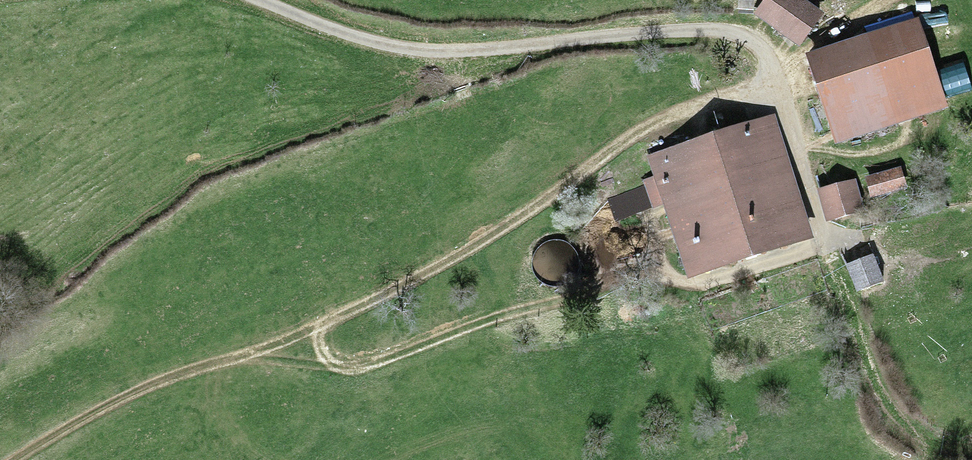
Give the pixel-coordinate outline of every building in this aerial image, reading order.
[(803,0),(767,0),(757,14),(802,47),(825,16),(803,0)] [(949,105),(917,16),(805,56),(837,145),(949,105)] [(815,238),(775,115),(648,156),(688,279),(815,238)] [(855,178),(819,190),(828,220),(865,209),(855,178)] [(876,254),(848,264),(858,294),(886,284),(876,254)]
